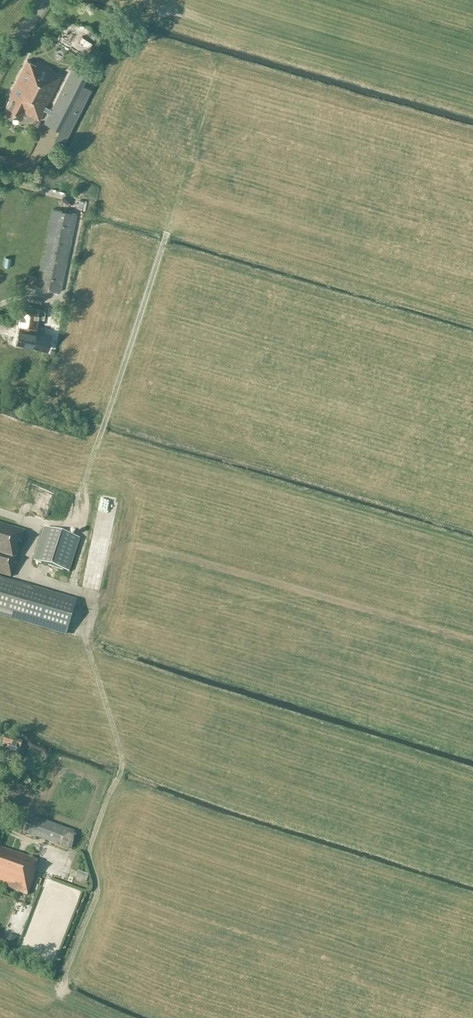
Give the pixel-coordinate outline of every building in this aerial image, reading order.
[(11,96),(5,107),(21,115),(23,112),(38,120),(43,109),(45,106),(61,75),(36,62),(34,64),(26,60),(9,95),(11,96)] [(94,72),(98,65),(93,62),(89,70),(94,72)] [(72,68),(51,109),(45,106),(43,109),(49,112),(44,123),(62,131),(57,140),(63,143),(91,89),(82,84),(86,76),(86,75),(72,68)] [(76,213),(52,208),(36,287),(59,292),(76,213)] [(36,276),(30,274),(27,285),(34,286),(36,276)] [(21,306),(18,324),(35,326),(37,319),(43,320),(44,309),(21,306)] [(44,331),(19,327),(16,342),(41,347),(44,331)] [(0,491),(7,493),(13,476),(6,474),(0,491)] [(17,478),(11,494),(18,496),(24,480),(17,478)] [(10,577),(25,531),(0,524),(0,574),(10,577)] [(33,561),(68,573),(78,539),(43,528),(33,561)] [(66,634),(75,602),(0,580),(0,614),(66,634)] [(3,758),(15,762),(19,750),(22,743),(5,737),(2,744),(4,745),(3,749),(6,750),(3,758)] [(68,849),(74,832),(28,816),(22,832),(68,849)] [(37,861),(0,848),(0,885),(27,895),(36,871),(34,870),(37,861)] [(75,879),(86,881),(88,872),(77,870),(75,879)] [(17,907),(10,922),(18,925),(24,909),(17,907)]
